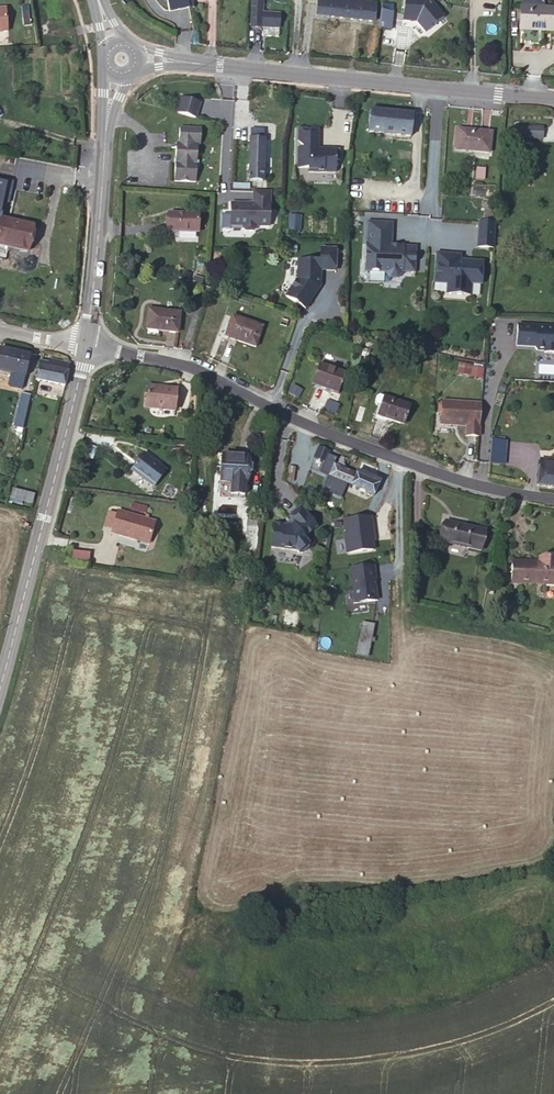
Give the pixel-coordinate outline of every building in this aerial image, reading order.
[(250,27),(261,28),(263,1),(252,0),(250,27)] [(375,2),(366,1),(354,0),(318,0),(317,15),(373,22),(375,2)] [(436,18),(437,0),(401,0),(400,22),(428,24),(428,17),(436,18)] [(381,5),(379,30),(390,31),(392,13),(394,13),(394,5),(383,5),(381,5)] [(553,31),(553,9),(522,8),(521,30),(553,31)] [(179,94),(175,111),(196,117),(201,100),(179,94)] [(413,115),(369,110),(368,133),(411,137),(413,115)] [(201,129),(180,128),(179,148),(176,148),(174,181),(196,182),(198,145),(200,144),(201,129)] [(542,128),(513,128),(513,138),(542,138),(542,128)] [(296,140),(302,146),(302,149),(297,149),(297,167),(308,167),(308,172),(334,173),(335,160),(339,160),(339,149),(324,149),(324,151),(318,151),(318,149),(319,129),(298,130),(296,140)] [(491,133),(458,130),(456,150),(489,153),(491,133)] [(250,135),(250,142),(248,242),(261,243),(264,142),(258,142),(258,135),(250,135)] [(485,206),(484,213),(484,214),(492,215),(493,207),(494,207),(495,200),(491,200),(490,206),(485,206)] [(199,215),(169,213),(168,232),(198,233),(199,215)] [(8,247),(9,244),(28,248),(33,225),(1,218),(0,222),(0,245),(8,247)] [(495,222),(478,221),(477,247),(493,248),(495,222)] [(367,225),(365,260),(368,263),(367,271),(385,272),(385,273),(389,278),(397,278),(401,274),(401,272),(415,272),(416,247),(402,246),(402,250),(393,249),(391,246),(392,226),(367,225)] [(298,262),(298,280),(286,297),(305,310),(319,287),(320,270),(335,271),(336,250),(321,249),(320,263),(298,262)] [(461,255),(436,254),(435,283),(448,284),(447,294),(462,295),(463,283),(472,284),(481,285),(483,261),(476,261),(475,262),(461,261),(461,255)] [(472,284),(463,283),(462,295),(471,295),(472,284)] [(180,313),(148,309),(146,330),(178,333),(180,313)] [(262,327),(232,317),(225,337),(255,348),(262,327)] [(288,321),(281,319),(279,325),(286,327),(288,321)] [(515,322),(514,347),(553,349),(553,324),(515,322)] [(364,339),(360,357),(367,359),(371,340),(364,339)] [(9,351),(0,349),(0,372),(9,374),(14,375),(17,365),(7,362),(9,351)] [(30,356),(9,351),(7,362),(17,365),(14,375),(25,378),(30,356)] [(48,364),(40,362),(36,380),(65,386),(70,364),(49,359),(48,364)] [(319,365),(312,385),(337,393),(344,374),(319,365)] [(487,384),(500,385),(501,373),(488,372),(487,384)] [(25,378),(14,375),(9,381),(23,384),(25,378)] [(499,392),(500,385),(487,384),(485,402),(495,402),(496,392),(499,392)] [(158,390),(147,389),(145,407),(175,411),(177,389),(158,387),(158,390)] [(14,427),(22,429),(30,395),(22,394),(14,427)] [(376,405),(381,407),(384,397),(379,395),(377,397),(375,403),(376,405)] [(384,397),(381,407),(377,416),(403,425),(409,406),(384,397)] [(441,414),(441,424),(467,426),(466,435),(479,437),(480,416),(481,404),(442,400),(442,402),(441,414)] [(505,464),(507,439),(490,438),(488,462),(505,464)] [(330,452),(318,447),(314,457),(325,462),(330,452)] [(144,454),(131,471),(153,487),(166,471),(144,454)] [(222,456),(220,482),(221,482),(232,482),(245,483),(246,483),(248,458),(222,456)] [(553,487),(553,461),(540,459),(537,485),(553,487)] [(330,475),(355,487),(365,491),(373,495),(378,485),(334,466),(330,475)] [(232,482),(221,482),(220,493),(227,493),(227,495),(244,496),(244,494),(231,493),(232,482)] [(245,483),(232,482),(231,493),(244,494),(245,483)] [(365,491),(355,487),(353,491),(364,495),(365,491)] [(25,501),(27,494),(13,490),(11,498),(25,501)] [(406,508),(393,502),(386,519),(399,525),(406,508)] [(270,522),(269,547),(308,548),(309,507),(289,506),(289,523),(270,522)] [(155,522),(117,511),(111,533),(149,544),(155,522)] [(374,550),(373,515),(343,516),(343,551),(374,550)] [(447,522),(441,542),(480,551),(485,530),(447,522)] [(247,524),(245,548),(256,549),(258,525),(247,524)] [(87,559),(89,552),(72,549),(71,556),(87,559)] [(539,557),(539,563),(513,562),(512,583),(553,585),(553,558),(539,557)] [(376,564),(350,565),(351,601),(377,601),(376,564)] [(367,657),(375,624),(364,621),(356,654),(367,657)]
